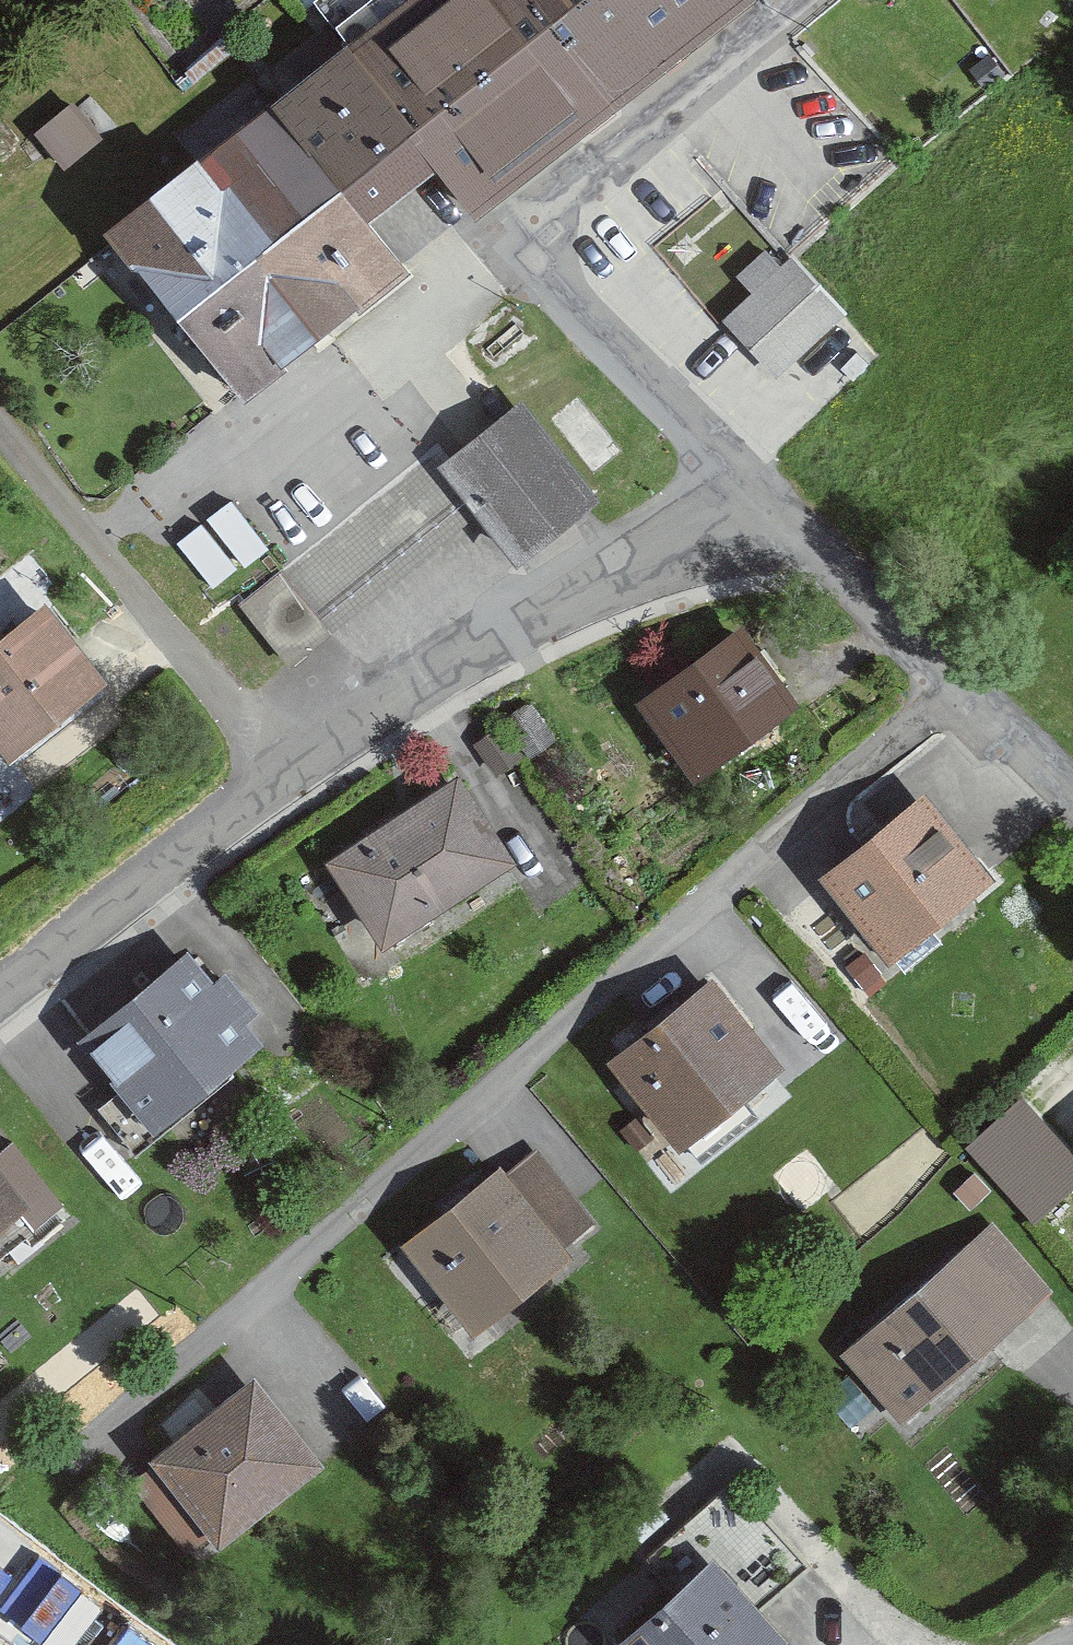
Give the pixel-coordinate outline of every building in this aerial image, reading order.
[(507,217),(653,105),(568,0),(439,0),(377,47),(470,166),(507,217)] [(784,0),(568,0),(653,105),(784,0)] [(398,223),(470,166),(377,47),(302,101),(398,223)] [(115,136),(85,100),(38,139),(68,175),(115,136)] [(270,408),(439,276),(398,223),(302,101),(133,233),(270,408)] [(779,386),(859,315),(803,252),(723,324),(779,386)] [(454,471),(534,570),(619,502),(539,403),(454,471)] [(286,551),(245,500),(188,544),(229,596),(286,551)] [(249,607),(295,669),(338,638),(292,576),(249,607)] [(33,770),(140,688),(75,602),(0,659),(0,727),(33,770)] [(658,700),(713,779),(815,708),(760,629),(658,700)] [(340,858),(400,951),(534,866),(474,772),(340,858)] [(837,877),(908,967),(1011,885),(940,795),(837,877)] [(102,1036),(177,1130),(285,1045),(210,950),(102,1036)] [(622,1058),(696,1155),(795,1079),(721,983),(622,1058)] [(1033,1228),(1072,1192),(1072,1146),(1027,1095),(964,1152),(1033,1228)] [(40,1210),(0,1161),(0,1242),(40,1210)] [(414,1244),(483,1339),(582,1266),(513,1172),(414,1244)] [(996,1225),(845,1359),(908,1429),(1059,1295),(996,1225)] [(199,1575),(340,1468),(269,1375),(128,1482),(199,1575)] [(39,1544),(0,1592),(60,1640),(99,1591),(39,1544)] [(631,1644),(793,1644),(729,1563),(628,1642),(631,1644)]
